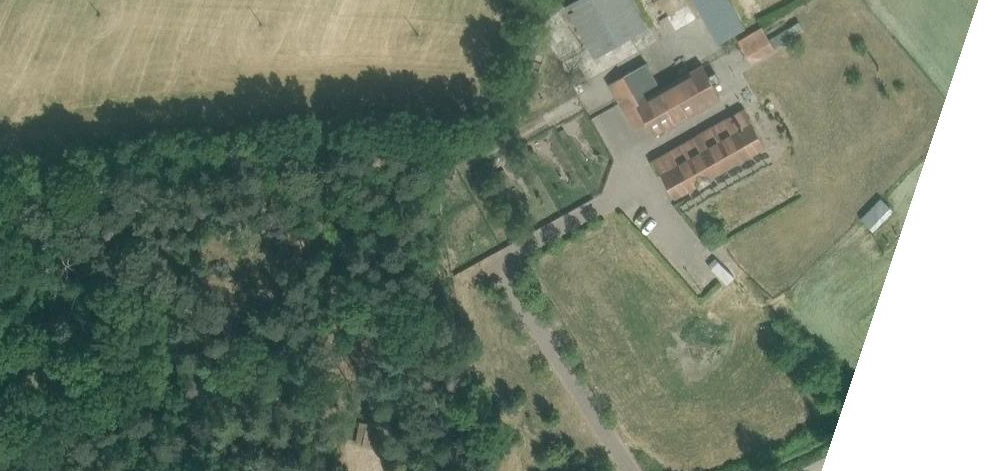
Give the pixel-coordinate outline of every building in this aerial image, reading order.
[(580,51),(633,28),(621,0),(558,0),(580,51)] [(705,36),(737,21),(727,0),(687,0),(705,36)] [(754,21),(729,35),(743,59),(767,45),(754,21)] [(705,70),(639,105),(655,136),(721,101),(705,70)] [(717,172),(762,145),(741,108),(695,134),(717,172)] [(717,172),(695,134),(648,161),(670,199),(717,172)] [(850,214),(861,225),(881,205),(869,194),(850,214)] [(247,285),(258,285),(260,242),(249,241),(247,285)] [(360,421),(356,444),(394,450),(398,427),(360,421)]
